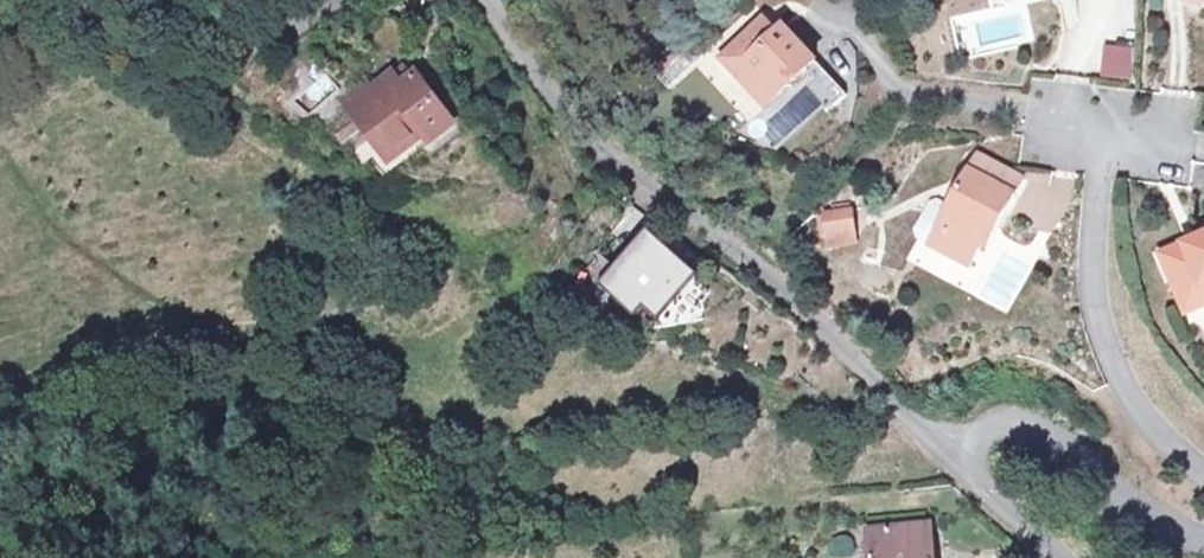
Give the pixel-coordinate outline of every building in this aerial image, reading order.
[(776,50),(781,47),(767,32),(762,36),(776,50)] [(769,89),(785,106),(818,74),(786,41),(781,47),(776,50),(762,36),(724,72),(754,102),(769,89)] [(1132,77),(1132,44),(1098,43),(1097,77),(1132,77)] [(372,64),(380,80),(397,72),(388,57),(372,64)] [(372,64),(320,87),(330,109),(339,106),(357,144),(394,127),(401,139),(428,126),(397,72),(380,80),(372,64)] [(770,120),(785,106),(769,89),(754,102),(770,120)] [(984,163),(976,179),(1020,203),(1029,188),(984,163)] [(935,252),(974,273),(985,251),(996,232),(1002,235),(1020,203),(976,179),(957,213),(944,206),(936,208),(920,236),(922,244),(935,252)] [(857,221),(830,226),(834,248),(861,242),(857,221)] [(830,226),(822,227),(827,249),(834,248),(830,226)] [(991,255),(1002,235),(996,232),(985,251),(991,255)] [(616,254),(594,277),(608,291),(613,286),(646,320),(679,288),(689,300),(709,278),(664,234),(631,266),(616,254)] [(1173,270),(1198,317),(1203,314),(1203,238),(1189,246),(1195,258),(1173,270)] [(861,242),(834,248),(836,256),(863,251),(861,242)] [(1173,270),(1195,258),(1189,246),(1167,258),(1173,270)] [(867,522),(871,557),(934,557),(930,515),(867,522)]
